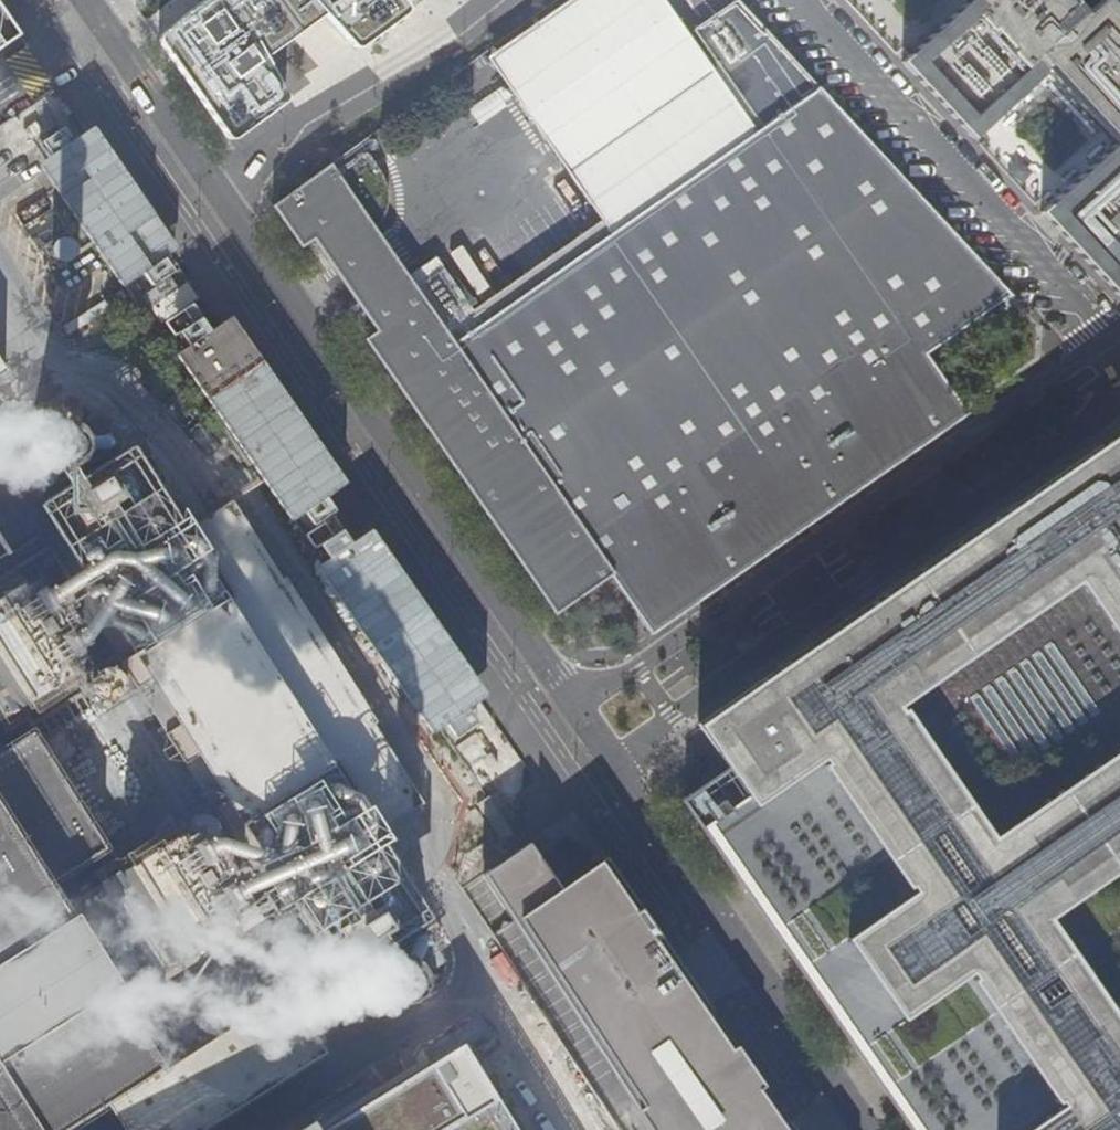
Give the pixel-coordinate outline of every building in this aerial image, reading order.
[(400,0),(202,0),(151,37),(226,141),(284,99),(255,57),(314,15),(348,62),(412,17),(400,0)] [(273,207),(302,250),(315,242),(342,282),(378,333),(366,342),(561,619),(615,580),(656,639),(968,418),(926,356),(1009,298),(800,69),(736,0),(734,0),(691,30),(757,129),(481,324),(435,260),(410,279),(389,249),(376,232),(388,214),(389,192),(384,176),(359,143),(273,207)] [(922,40),(938,57),(946,49),(958,61),(954,65),(971,83),(975,79),(986,92),(977,100),(993,117),(1041,73),(1109,147),(1036,214),(1064,245),(1071,238),(1076,243),(1069,250),(1099,283),(1109,274),(1119,285),(1109,294),(1119,306),(1119,11),(1110,0),(1093,0),(1080,12),(1069,0),(966,0),(922,40)] [(17,32),(0,7),(0,44),(17,32)] [(922,40),(897,63),(968,140),(993,117),(977,100),(986,92),(975,79),(971,83),(954,65),(958,61),(946,49),(938,57),(922,40)] [(123,287),(95,305),(101,313),(128,295),(123,287)] [(95,305),(90,308),(96,316),(101,313),(95,305)] [(96,316),(90,308),(82,314),(86,322),(96,316)] [(77,444),(77,440),(77,437),(75,433),(72,431),(68,430),(64,430),(61,432),(58,435),(57,438),(57,442),(58,446),(61,448),(64,450),(68,450),(72,449),(75,447),(77,444)] [(713,785),(944,1129),(1119,1129),(1119,468),(1103,444),(701,727),(732,772),(713,785)] [(275,860),(339,959),(418,910),(409,895),(422,801),(385,825),(367,803),(356,810),(197,558),(134,457),(54,505),(117,608),(110,611),(269,863),(275,860)] [(422,801),(319,628),(235,501),(230,504),(196,525),(210,549),(197,558),(356,810),(367,803),(369,802),(385,825),(422,801)] [(12,550),(0,532),(0,558),(12,550)] [(21,709),(0,676),(0,722),(21,709)] [(161,1052),(118,983),(126,979),(80,907),(72,912),(53,881),(109,846),(36,730),(0,752),(0,1129),(38,1129),(161,1052)] [(686,803),(844,1036),(908,1129),(944,1129),(713,785),(686,803)] [(486,873),(584,1024),(652,1129),(796,1129),(609,858),(564,889),(531,842),(486,873)] [(80,907),(126,979),(133,990),(179,961),(120,867),(74,897),(80,907)] [(415,981),(415,979),(415,978),(415,976),(414,974),(413,972),(410,970),(408,969),(405,969),(402,969),(400,971),(398,973),(396,975),(396,978),(396,980),(397,984),(399,986),(401,987),(405,988),(408,988),(410,987),(413,985),(414,983),(415,981)] [(197,1049),(235,1107),(327,1048),(291,990),(197,1049)] [(459,1042),(322,1129),(513,1129),(459,1042)] [(110,1098),(130,1129),(198,1129),(235,1107),(197,1049),(168,1067),(161,1052),(38,1129),(60,1129),(110,1098)] [(110,1098),(60,1129),(130,1129),(110,1098)] [(309,1118),(291,1129),(317,1129),(309,1118)]
